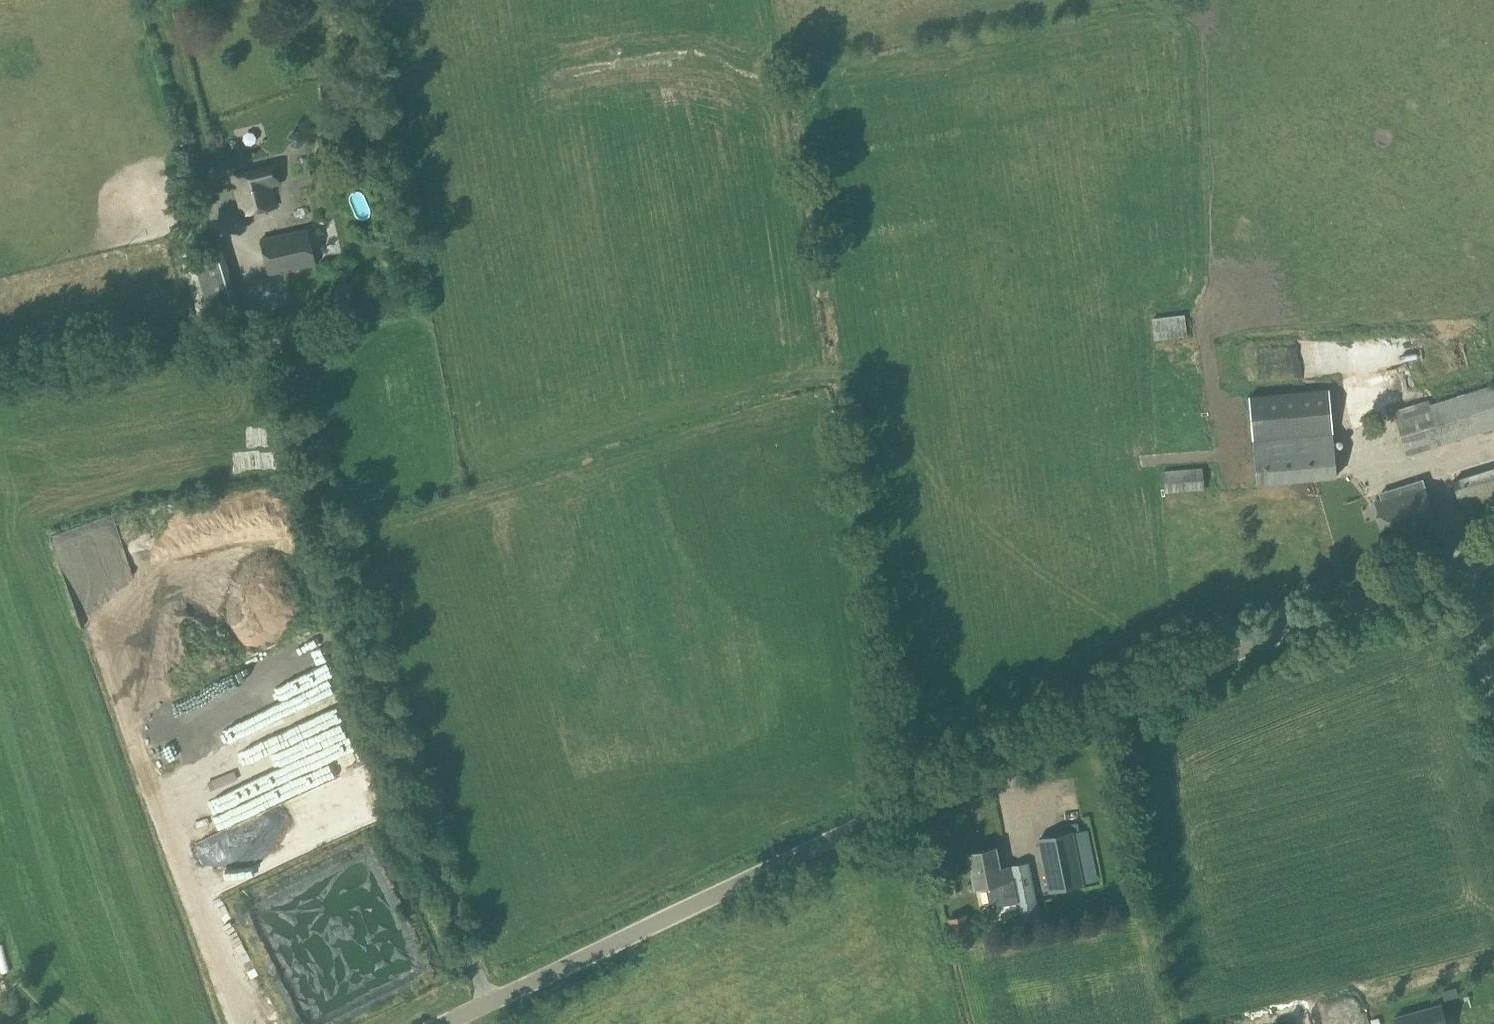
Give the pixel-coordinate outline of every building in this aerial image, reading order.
[(277,165),(234,174),(242,213),(275,207),(271,184),(281,182),(277,165)] [(307,226),(260,237),(269,274),(274,273),(311,265),(318,264),(307,226)] [(222,245),(192,254),(212,333),(244,326),(222,245)] [(1187,335),(1185,314),(1153,317),(1155,338),(1187,335)] [(1394,415),(1407,455),(1493,427),(1493,383),(1394,415)] [(1330,389),(1250,397),(1257,485),(1336,477),(1330,389)] [(1450,471),(1461,506),(1493,495),(1493,457),(1450,471)] [(1203,466),(1163,470),(1165,492),(1205,488),(1203,466)] [(1425,484),(1376,499),(1387,537),(1436,523),(1425,484)] [(262,872),(316,852),(306,826),(230,854),(233,865),(256,856),(262,872)] [(1049,891),(1081,884),(1072,833),(1039,840),(1049,891)] [(1002,862),(999,863),(996,848),(970,853),(977,888),(988,886),(992,907),(1018,902),(1022,921),(1040,917),(1030,864),(1004,869),(1002,862)] [(1392,1015),(1394,1023),(1445,1023),(1438,1002),(1392,1015)]
